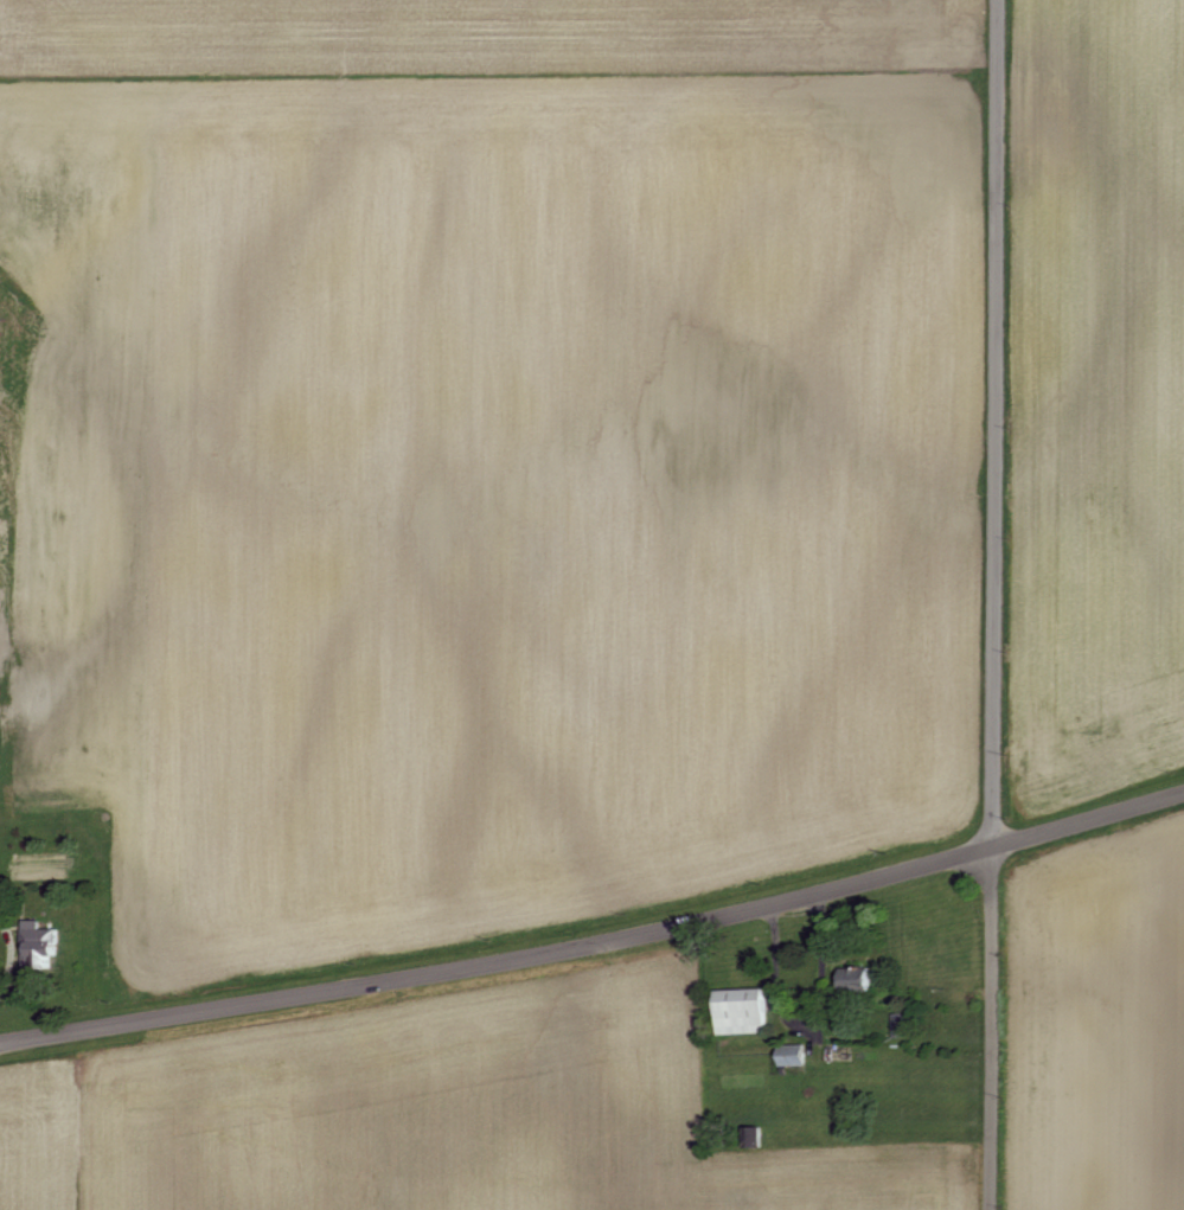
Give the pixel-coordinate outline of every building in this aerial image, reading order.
[(28,928),(28,966),(52,966),(52,952),(63,952),(64,929),(28,928)] [(723,1034),(771,1033),(770,989),(722,990),(723,1034)]
